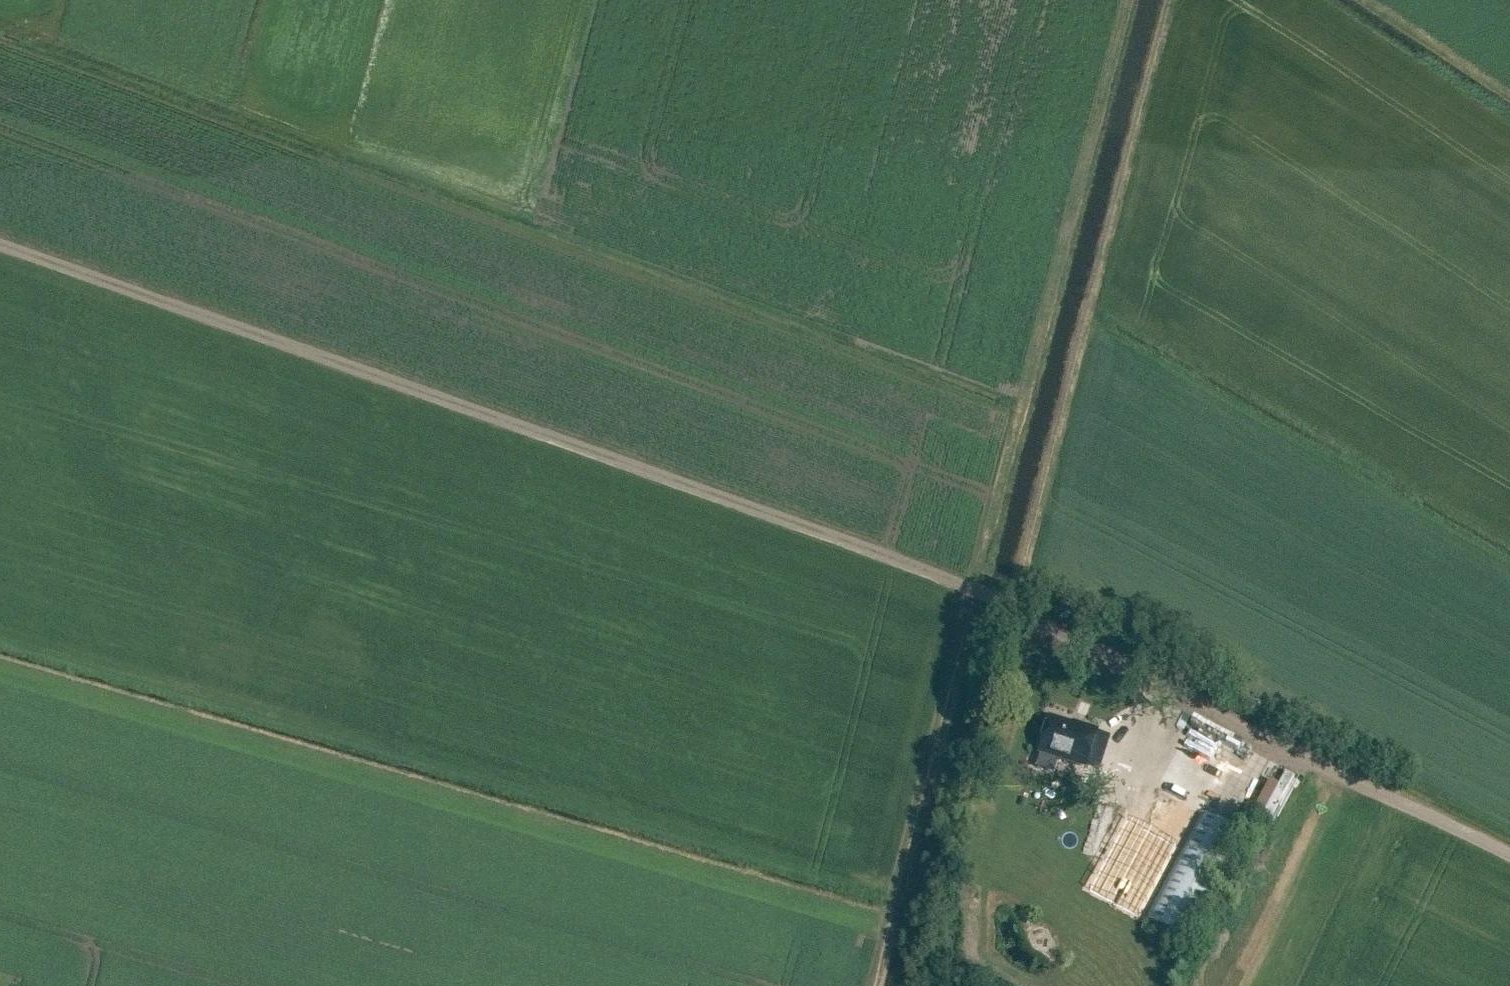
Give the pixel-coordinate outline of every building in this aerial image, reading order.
[(1164,779),(1214,792),(1228,738),(1212,734),(1203,768),(1170,759),(1164,779)] [(1077,735),(1069,761),(1115,774),(1123,743),(1110,739),(1108,744),(1077,735)] [(1189,945),(1245,839),(1200,816),(1145,922),(1189,945)]
